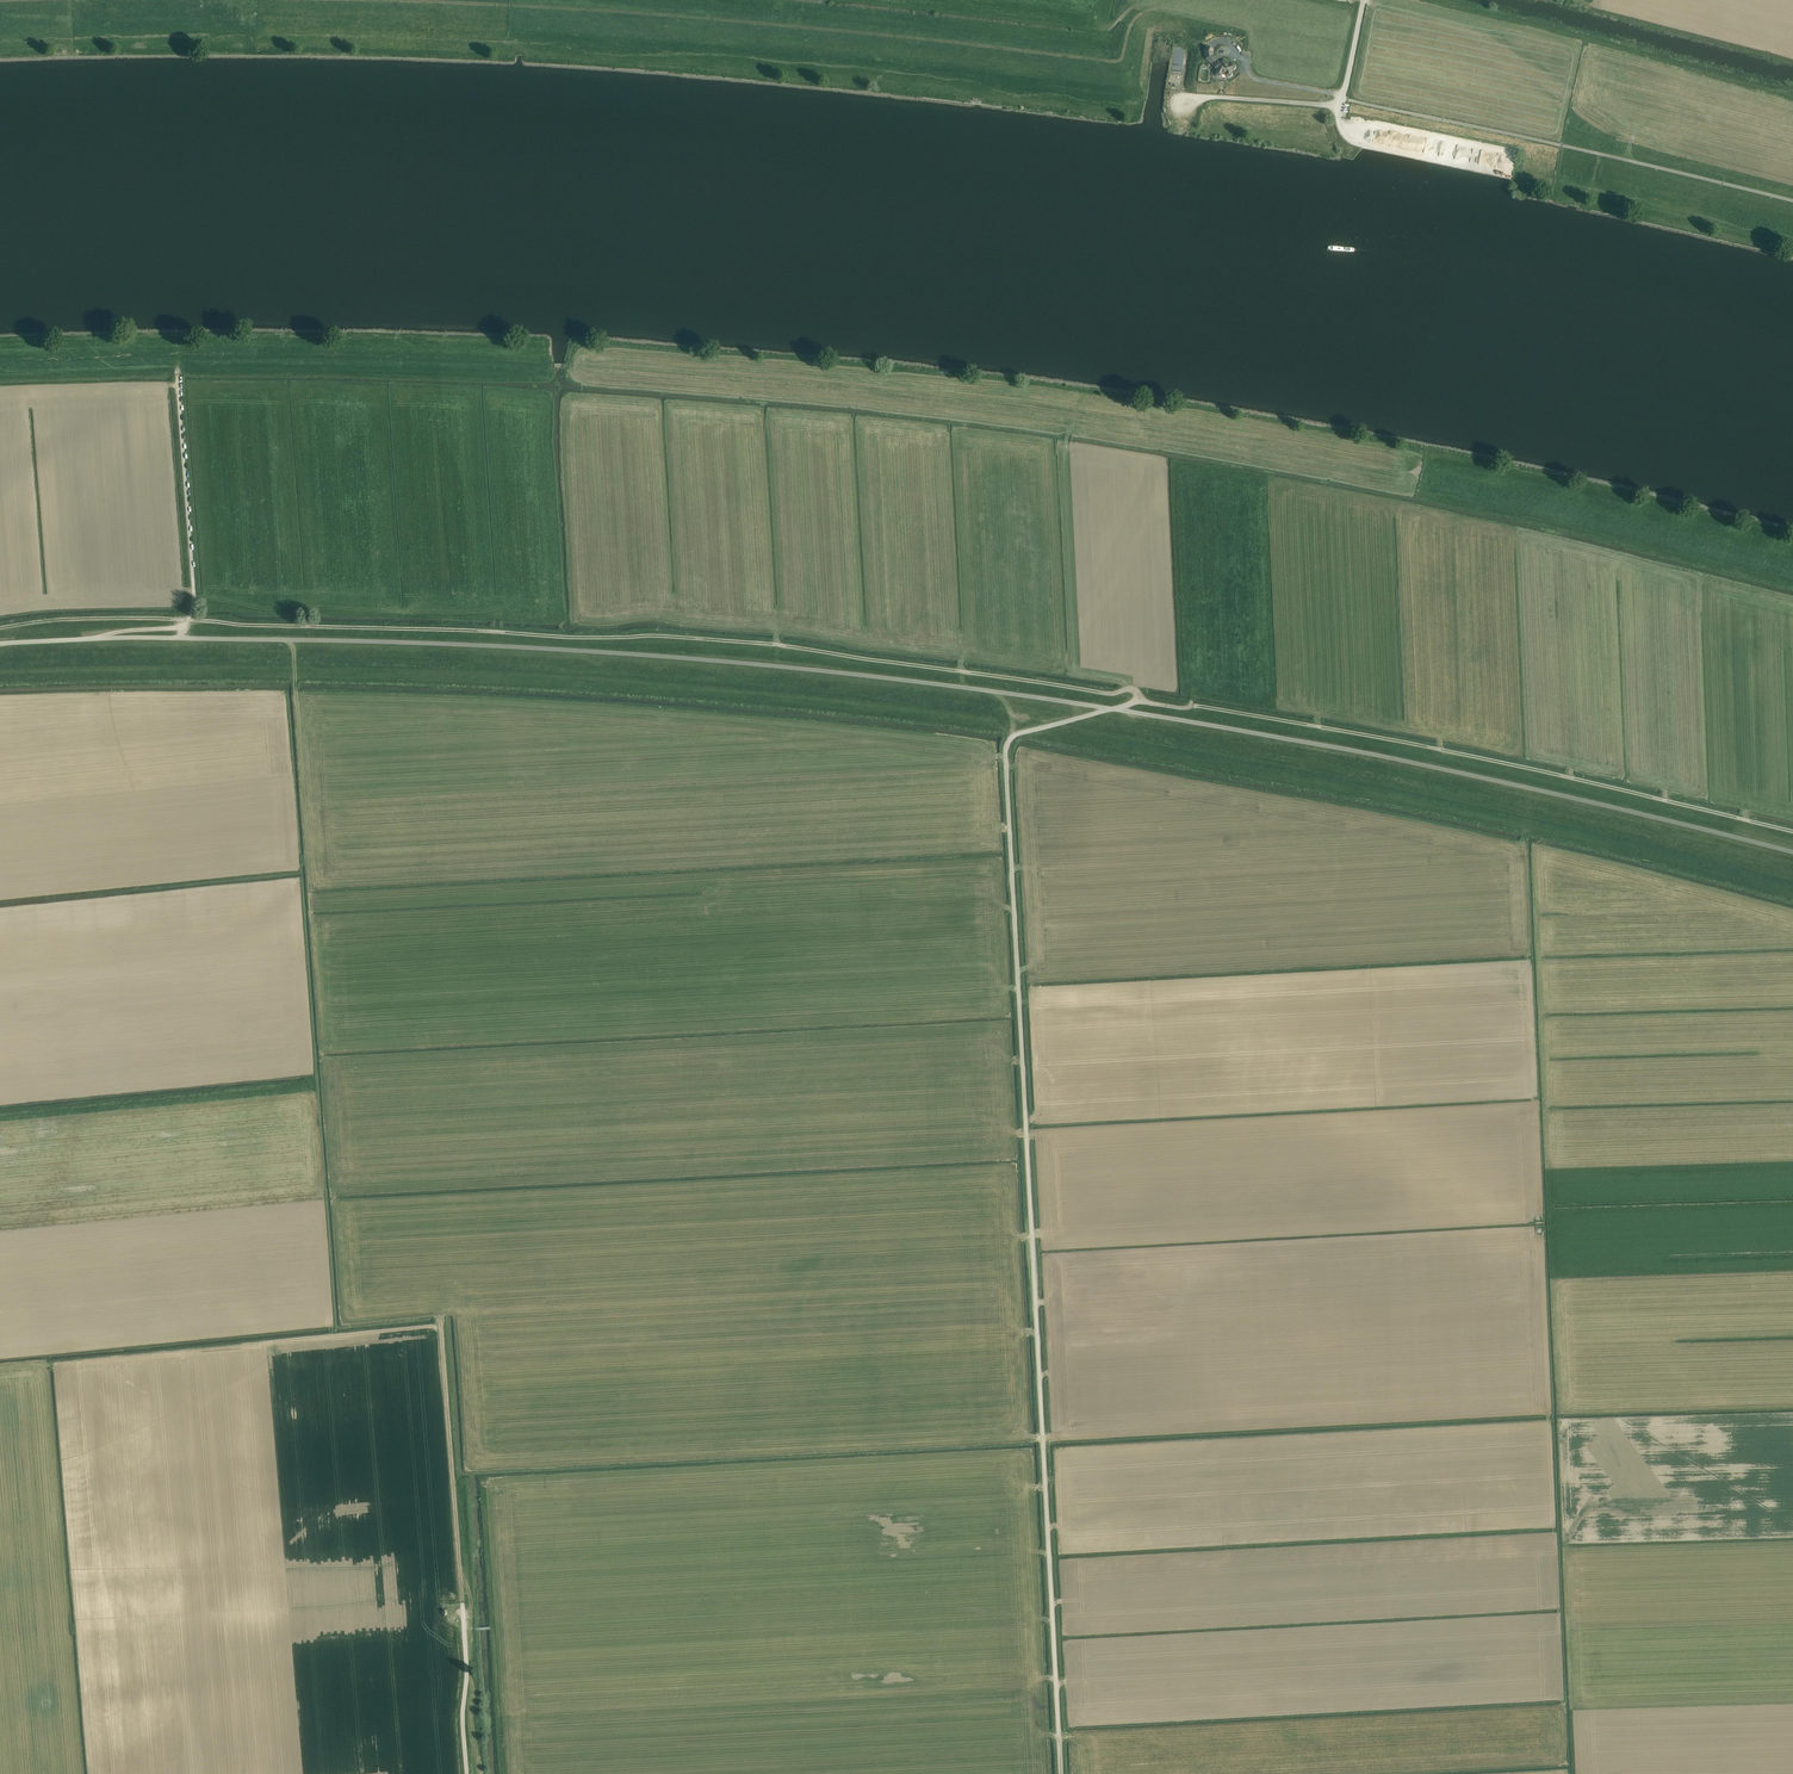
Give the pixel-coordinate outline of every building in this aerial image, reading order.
[(1222,76),(1222,75),(1223,75),(1223,74),(1225,75),(1226,76),(1227,77),(1228,78),(1229,78),(1230,78),(1231,78),(1232,77),(1233,76),(1233,74),(1233,73),(1233,71),(1234,70),(1236,69),(1236,68),(1236,67),(1236,65),(1235,64),(1234,63),(1232,63),(1230,63),(1229,63),(1229,62),(1228,61),(1226,60),(1224,60),(1222,61),(1222,62),(1218,61),(1217,61),(1216,62),(1215,62),(1213,59),(1216,57),(1213,54),(1213,52),(1214,49),(1206,46),(1204,51),(1205,59),(1210,63),(1211,62),(1214,65),(1214,66),(1214,67),(1214,68),(1215,68),(1216,69),(1215,71),(1215,73),(1215,74),(1216,75),(1216,76),(1217,76),(1218,77),(1219,77),(1220,77),(1221,76),(1222,76)]
